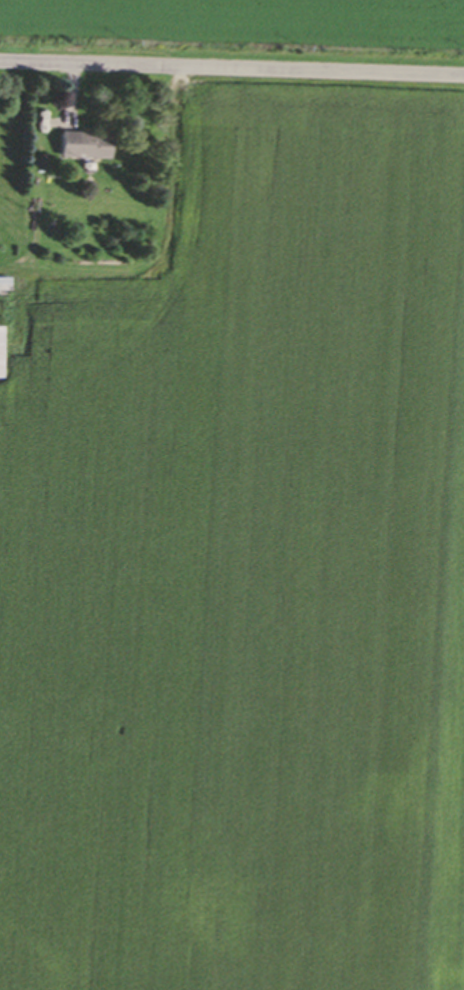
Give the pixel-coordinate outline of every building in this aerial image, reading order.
[(55,159),(105,159),(105,133),(55,133),(55,159)]
